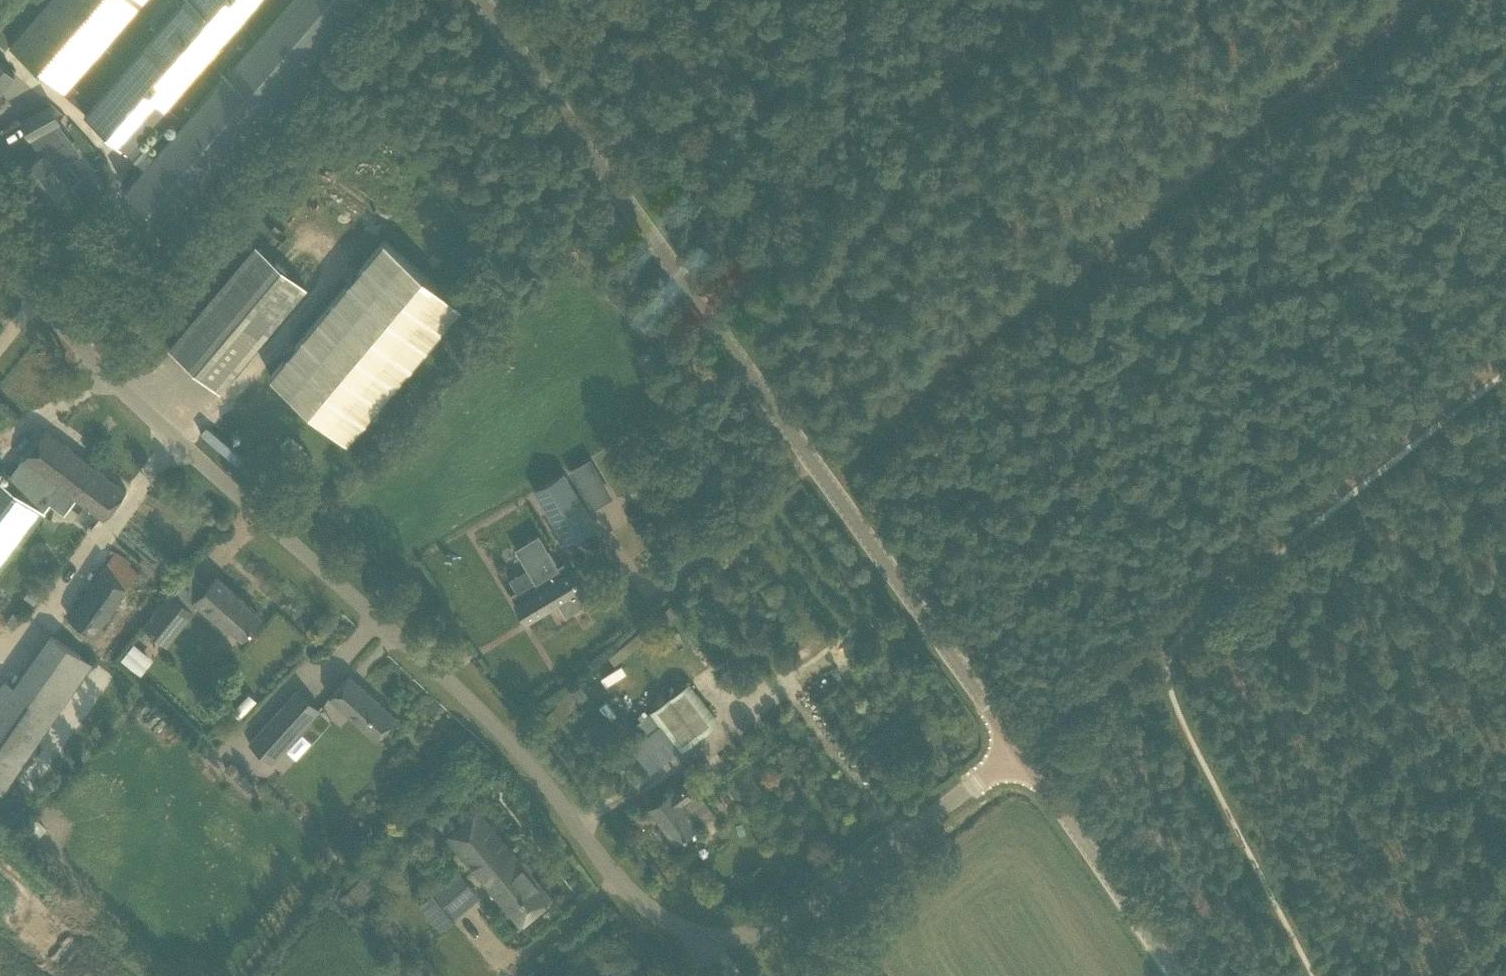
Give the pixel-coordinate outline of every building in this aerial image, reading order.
[(11,47),(146,164),(124,188),(167,223),(361,0),(288,0),(156,153),(139,138),(258,0),(180,0),(93,101),(72,84),(144,0),(51,0),(11,47)] [(14,74),(0,62),(0,91),(14,74)] [(50,103),(18,121),(28,140),(61,122),(50,103)] [(53,200),(61,211),(68,212),(84,200),(72,185),(80,179),(70,164),(77,158),(65,142),(45,157),(43,154),(32,163),(27,157),(11,169),(29,194),(34,190),(46,205),(53,200)] [(462,306),(384,240),(270,376),(348,441),(462,306)] [(169,349),(219,390),(306,286),(256,245),(169,349)] [(46,513),(39,508),(44,503),(49,507),(55,500),(86,459),(45,429),(5,482),(0,478),(0,572),(46,513)] [(71,495),(104,519),(126,490),(86,459),(55,500),(63,506),(71,495)] [(628,486),(636,499),(666,482),(659,469),(628,486)] [(534,489),(566,544),(596,526),(564,472),(534,489)] [(539,534),(519,546),(538,578),(510,594),(527,622),(558,603),(564,614),(588,600),(581,589),(582,588),(566,561),(557,566),(555,563),(556,561),(549,549),(548,549),(539,534)] [(67,617),(96,636),(127,590),(139,573),(130,566),(131,563),(116,551),(100,572),(98,570),(67,617)] [(229,625),(242,637),(247,631),(261,616),(216,577),(203,592),(194,602),(224,630),(229,625)] [(143,627),(167,646),(194,611),(171,593),(143,627)] [(2,793),(92,663),(51,634),(15,686),(5,678),(0,686),(0,791),(2,793)] [(121,657),(141,674),(155,657),(136,641),(121,657)] [(60,752),(113,676),(96,664),(83,682),(85,683),(44,741),(60,752)] [(329,697),(375,739),(396,716),(350,675),(329,697)] [(565,713),(590,694),(580,681),(555,700),(565,713)] [(649,713),(680,752),(718,722),(688,683),(649,713)] [(249,744),(271,763),(320,709),(298,690),(249,744)] [(582,732),(610,771),(627,759),(637,753),(631,744),(623,750),(616,739),(628,731),(618,716),(605,725),(601,719),(582,732)] [(225,770),(251,792),(255,786),(247,778),(248,776),(231,762),(225,770)] [(715,814),(691,780),(650,808),(675,843),(715,814)] [(445,837),(518,926),(536,911),(551,898),(477,810),(462,823),(445,837)] [(37,817),(22,832),(33,842),(48,827),(37,817)] [(422,906),(441,930),(481,897),(458,869),(431,891),(435,896),(422,906)]
